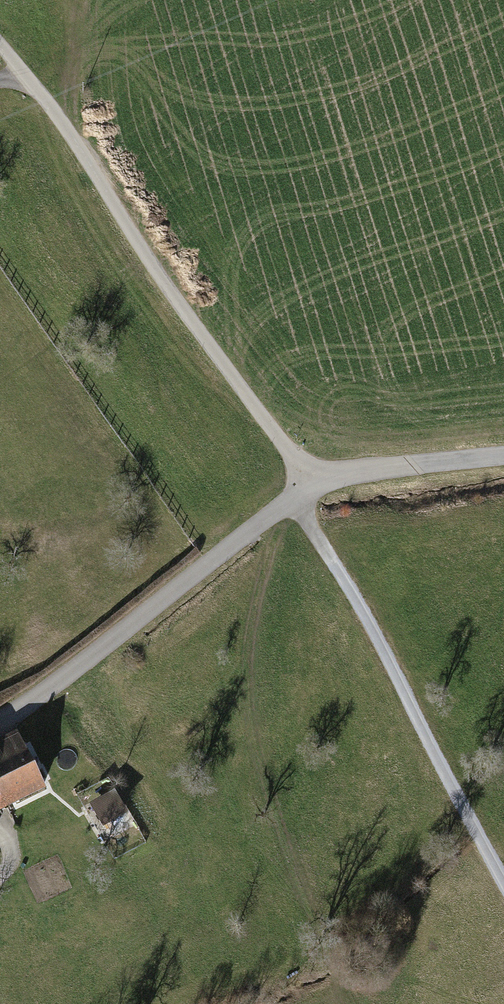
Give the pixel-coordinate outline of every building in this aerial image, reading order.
[(44,788),(15,732),(0,739),(0,810),(44,788)] [(127,812),(114,789),(89,803),(103,826),(127,812)]
